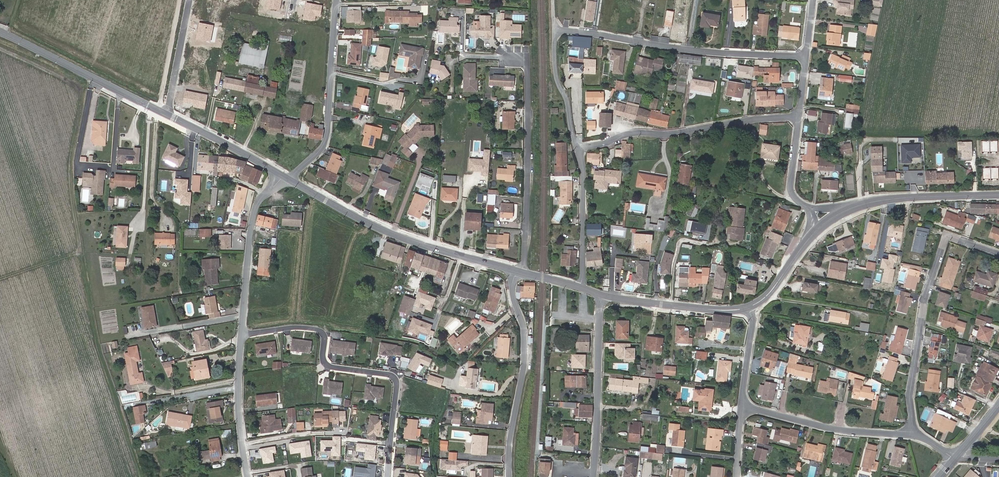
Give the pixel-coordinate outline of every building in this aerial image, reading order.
[(586,0),(585,20),(595,21),(596,1),(586,0)] [(735,20),(745,20),(744,0),(734,0),(735,20)] [(847,15),(848,8),(850,8),(852,8),(853,0),(832,0),(832,3),(835,3),(837,3),(837,8),(836,14),(847,15)] [(347,7),(346,22),(361,22),(361,7),(347,7)] [(270,23),(279,25),(281,12),(273,11),(270,23)] [(390,11),(390,22),(410,22),(410,25),(417,25),(417,22),(417,15),(417,14),(409,13),(409,12),(390,11)] [(673,13),(667,12),(665,25),(671,26),(673,13)] [(719,16),(703,13),(701,26),(709,27),(709,25),(717,26),(719,16)] [(759,14),(757,25),(753,24),(752,34),(757,34),(757,32),(766,33),(769,16),(759,14)] [(478,35),(479,35),(481,34),(481,33),(484,33),(484,35),(484,37),(489,38),(489,35),(490,26),(490,16),(480,16),(480,22),(474,21),(474,25),(472,25),(471,27),(470,33),(472,35),(474,35),(478,35)] [(447,32),(452,32),(459,32),(459,26),(456,25),(456,22),(458,22),(458,18),(449,18),(449,22),(439,22),(439,32),(447,32)] [(500,38),(506,38),(506,36),(510,36),(520,37),(521,25),(511,24),(512,20),(500,20),(500,38)] [(875,36),(877,25),(869,24),(867,34),(875,36)] [(828,44),(839,45),(842,27),(831,25),(830,33),(829,40),(828,44)] [(800,28),(783,26),(781,37),(798,39),(800,28)] [(362,40),(370,41),(371,29),(363,29),(362,40)] [(672,29),(671,38),(682,40),(684,31),(672,29)] [(291,43),(292,36),(279,34),(278,42),(291,43)] [(573,46),(590,48),(591,38),(574,36),(573,46)] [(239,63),(263,68),(268,41),(263,40),(262,48),(243,44),(239,63)] [(352,43),(351,54),(348,54),(348,64),(360,65),(361,44),(352,43)] [(422,56),(423,49),(401,44),(399,53),(408,55),(409,53),(414,54),(413,59),(411,59),(409,67),(418,69),(421,56),(422,56)] [(377,46),(376,56),(372,56),(372,65),(387,67),(389,47),(377,46)] [(614,60),(613,72),(622,73),(625,52),(612,50),(611,59),(614,60)] [(680,54),(679,62),(690,63),(692,56),(680,54)] [(832,54),(829,61),(830,64),(843,70),(847,61),(848,61),(850,58),(843,55),(841,58),(832,54)] [(700,64),(701,57),(692,56),(690,63),(700,64)] [(568,57),(569,72),(582,73),(583,59),(568,57)] [(639,57),(635,72),(646,75),(647,70),(652,72),(653,68),(661,70),(664,60),(655,57),(654,61),(654,62),(652,62),(652,60),(639,57)] [(595,74),(596,60),(583,59),(582,73),(595,74)] [(432,61),(429,73),(438,75),(442,81),(449,76),(444,67),(439,66),(440,62),(432,61)] [(467,64),(464,66),(463,92),(476,92),(477,81),(475,81),(473,81),(473,78),(475,78),(475,65),(467,64)] [(396,77),(396,73),(394,72),(395,67),(390,66),(388,76),(396,77)] [(763,81),(777,81),(777,74),(779,74),(779,68),(778,68),(772,68),(758,68),(758,75),(763,75),(763,81)] [(234,85),(245,87),(247,77),(236,75),(234,85)] [(247,75),(247,77),(245,87),(244,92),(256,94),(258,85),(259,78),(247,75)] [(506,76),(493,76),(493,77),(493,86),(504,86),(504,90),(513,90),(513,89),(513,77),(509,76),(506,76)] [(854,77),(853,84),(860,85),(862,78),(854,77)] [(821,90),(820,90),(819,95),(830,96),(833,79),(823,78),(821,90)] [(692,80),(691,89),(712,93),(713,83),(692,80)] [(615,89),(625,90),(627,82),(617,81),(615,89)] [(729,82),(726,95),(741,98),(743,84),(729,82)] [(256,94),(262,96),(264,86),(258,85),(256,94)] [(275,98),(277,89),(270,87),(264,86),(262,96),(275,98)] [(358,96),(356,104),(354,103),(353,107),(360,108),(361,105),(366,106),(369,89),(360,87),(359,92),(358,96)] [(392,104),(401,106),(404,93),(399,92),(398,94),(381,91),(379,102),(392,105),(392,104)] [(603,103),(603,92),(586,92),(586,103),(603,103)] [(775,95),(767,95),(767,92),(756,92),(756,106),(775,106),(775,104),(783,104),(783,95),(775,95)] [(626,105),(616,102),(613,113),(623,116),(626,105)] [(311,119),(313,106),(303,104),(300,120),(301,120),(310,122),(311,119)] [(635,119),(638,108),(626,105),(623,116),(635,119)] [(647,122),(651,111),(638,108),(635,119),(647,122)] [(856,124),(859,110),(858,110),(847,108),(845,122),(856,124)] [(215,119),(233,123),(235,112),(217,109),(215,119)] [(661,111),(651,109),(651,111),(647,122),(657,124),(660,114),(661,111)] [(513,115),(513,111),(502,111),(502,129),(514,129),(514,122),(514,120),(513,115)] [(600,113),(599,127),(610,127),(611,114),(607,114),(600,113)] [(821,122),(818,122),(817,131),(827,133),(828,124),(831,124),(832,114),(822,113),(821,121),(821,122)] [(281,123),(282,118),(263,114),(260,129),(281,133),(282,123),(281,123)] [(666,126),(669,117),(660,114),(657,124),(666,126)] [(299,127),(297,126),(297,122),(286,118),(285,118),(282,118),(281,123),(282,123),(281,133),(299,136),(300,130),(298,130),(299,127)] [(107,121),(97,121),(96,139),(95,144),(105,145),(107,121)] [(313,128),(314,124),(310,123),(308,137),(321,140),(323,125),(319,125),(319,129),(313,128)] [(407,149),(413,143),(413,142),(412,141),(418,134),(421,135),(421,136),(433,136),(433,126),(418,126),(418,124),(416,124),(416,126),(415,126),(406,136),(405,134),(398,141),(405,147),(407,149)] [(368,125),(366,134),(368,134),(368,136),(366,135),(363,145),(373,147),(375,137),(379,138),(382,129),(368,125)] [(487,143),(488,134),(481,133),(480,142),(487,143)] [(414,144),(421,136),(421,135),(418,134),(412,141),(413,142),(413,143),(414,144)] [(852,153),(850,140),(842,142),(844,154),(852,153)] [(627,144),(627,141),(622,141),(621,157),(630,158),(631,151),(633,151),(633,144),(627,144)] [(807,155),(805,155),(804,161),(817,163),(817,160),(814,160),(815,142),(808,142),(807,155)] [(411,153),(417,147),(414,144),(413,143),(407,149),(411,153)] [(567,171),(567,145),(562,145),(562,143),(558,143),(558,165),(558,171),(567,171)] [(912,158),(921,158),(921,143),(901,143),(901,163),(912,163),(912,158)] [(169,144),(163,157),(167,159),(176,163),(180,165),(184,157),(175,152),(177,148),(169,144)] [(780,146),(762,144),(760,157),(778,159),(780,146)] [(411,153),(407,149),(405,147),(401,150),(408,157),(411,153)] [(882,171),(882,164),(882,151),(886,151),(886,147),(871,147),(872,172),(882,171)] [(134,150),(117,149),(117,159),(124,160),(133,160),(133,163),(138,163),(139,148),(134,148),(134,150)] [(592,161),(599,161),(599,154),(587,153),(587,161),(592,161)] [(382,163),(392,167),(395,163),(393,162),(392,164),(388,162),(391,156),(386,154),(382,163)] [(198,155),(197,169),(213,170),(214,162),(209,161),(210,156),(198,155)] [(397,157),(392,155),(391,156),(388,162),(392,164),(393,162),(395,163),(397,157)] [(214,162),(213,170),(218,171),(219,157),(210,156),(209,161),(214,162)] [(235,172),(237,159),(230,157),(219,157),(218,171),(235,172)] [(378,165),(379,163),(380,159),(372,157),(370,163),(378,165)] [(818,163),(817,169),(842,171),(841,164),(834,164),(834,162),(827,162),(827,158),(818,157),(818,163)] [(342,177),(343,169),(318,158),(315,165),(320,168),(324,169),(337,175),(342,177)] [(245,165),(246,162),(237,159),(235,172),(242,173),(245,165)] [(691,166),(680,164),(677,183),(688,184),(691,166)] [(240,177),(257,184),(262,171),(253,167),(253,168),(245,165),(242,173),(240,177)] [(497,179),(505,179),(513,180),(513,170),(515,170),(515,166),(507,165),(507,169),(497,169),(497,179)] [(558,171),(558,165),(555,165),(555,176),(560,176),(569,175),(569,171),(567,171),(558,171)] [(324,169),(321,177),(334,183),(337,175),(324,169)] [(93,176),(91,174),(83,173),(83,182),(93,182),(93,187),(92,194),(102,194),(103,179),(104,179),(105,171),(97,170),(97,176),(93,176)] [(605,186),(606,182),(607,182),(619,184),(621,171),(603,170),(603,171),(599,170),(599,171),(594,171),(594,173),(593,179),(595,179),(594,188),(603,189),(605,186)] [(945,172),(945,170),(925,170),(926,184),(954,182),(953,171),(945,172)] [(388,190),(389,187),(378,183),(381,175),(387,178),(388,174),(378,171),(373,185),(384,190),(385,189),(388,190)] [(896,172),(882,172),(882,171),(872,172),(873,182),(896,182),(896,172)] [(347,182),(354,186),(361,189),(366,180),(367,181),(369,178),(363,175),(361,178),(351,173),(347,182)] [(663,190),(665,178),(639,173),(637,185),(663,190)] [(124,176),(123,175),(115,174),(115,178),(110,178),(110,186),(114,187),(115,185),(135,187),(136,176),(126,175),(126,176),(124,176)] [(199,191),(200,176),(193,175),(192,190),(199,191)] [(378,183),(389,187),(388,190),(387,194),(390,195),(388,200),(392,202),(400,182),(387,178),(381,175),(378,183)] [(559,204),(570,204),(571,200),(572,200),(572,181),(560,180),(559,180),(558,186),(560,186),(560,196),(559,196),(559,204)] [(838,181),(822,180),(822,188),(837,189),(838,181)] [(187,184),(178,184),(177,194),(186,195),(187,184)] [(241,209),(243,209),(247,188),(238,184),(232,211),(240,213),(241,209)] [(457,200),(457,189),(442,188),(441,200),(457,200)] [(424,197),(417,194),(416,194),(408,214),(418,218),(421,210),(423,211),(426,202),(427,203),(428,199),(424,197)] [(690,215),(694,208),(695,205),(689,202),(684,213),(690,215)] [(500,217),(512,218),(513,204),(500,203),(500,217)] [(971,204),(971,212),(997,213),(997,205),(971,204)] [(728,227),(727,233),(731,233),(730,238),(735,239),(736,234),(743,235),(744,228),(742,228),(744,209),(730,207),(729,213),(730,213),(732,213),(731,227),(729,227),(728,227)] [(559,223),(565,211),(559,208),(552,219),(559,223)] [(690,215),(695,218),(699,210),(694,208),(690,215)] [(772,226),(780,230),(787,212),(779,208),(772,226)] [(780,230),(783,231),(790,213),(787,212),(780,230)] [(962,229),(965,219),(963,218),(957,216),(946,212),(942,222),(948,224),(949,224),(962,229)] [(301,226),(301,213),(296,213),(295,215),(291,215),(286,215),(286,216),(283,215),(282,225),(301,226)] [(481,214),(465,213),(465,229),(470,229),(471,226),(480,226),(481,214)] [(258,215),(256,224),(276,229),(278,220),(258,215)] [(968,215),(966,221),(974,224),(976,217),(968,215)] [(670,228),(671,217),(665,216),(665,220),(663,232),(665,233),(670,228)] [(644,230),(663,232),(665,220),(658,219),(657,224),(649,223),(650,218),(646,218),(644,230)] [(706,234),(707,224),(688,221),(686,231),(706,234)] [(865,243),(869,244),(875,245),(879,224),(869,222),(865,243)] [(600,247),(601,224),(587,224),(587,234),(598,234),(597,247),(594,247),(594,251),(586,252),(586,266),(603,264),(600,247)] [(128,227),(117,226),(116,246),(126,247),(128,227)] [(992,227),(989,236),(998,240),(998,230),(992,227)] [(929,229),(922,228),(922,232),(917,231),(913,251),(923,253),(927,233),(928,233),(929,229)] [(774,253),(778,242),(780,243),(782,236),(772,232),(769,239),(767,238),(761,254),(771,258),(773,253),(774,253)] [(896,233),(888,232),(883,254),(893,256),(897,238),(895,237),(896,233)] [(170,234),(170,233),(155,233),(154,244),(170,245),(170,244),(175,244),(175,234),(170,234)] [(633,242),(634,242),(636,242),(635,250),(646,251),(646,253),(650,253),(651,242),(651,234),(644,234),(633,233),(633,242)] [(230,235),(220,234),(219,248),(230,248),(230,235)] [(486,246),(508,248),(509,234),(503,234),(503,235),(487,234),(486,246)] [(854,244),(851,237),(833,244),(836,251),(854,244)] [(403,255),(406,248),(386,241),(384,248),(403,255)] [(576,258),(577,250),(573,249),(574,246),(564,245),(564,252),(567,252),(567,254),(562,254),(561,264),(566,265),(575,266),(576,262),(578,262),(579,258),(576,258)] [(400,263),(403,255),(384,248),(381,257),(400,263)] [(258,274),(269,275),(271,250),(260,249),(258,274)] [(409,250),(407,258),(404,264),(411,267),(416,252),(409,250)] [(416,252),(411,267),(423,271),(428,256),(416,252)] [(671,274),(672,253),(662,252),(661,274),(671,274)] [(428,256),(423,271),(426,272),(431,257),(428,256)] [(441,284),(447,263),(431,257),(426,272),(437,275),(435,282),(441,284)] [(614,272),(622,273),(623,258),(615,257),(614,272)] [(943,278),(941,281),(952,285),(956,272),(953,271),(956,260),(949,258),(943,278)] [(202,260),(203,265),(205,265),(205,268),(206,284),(218,283),(217,268),(216,264),(219,264),(219,259),(202,260)] [(831,262),(830,267),(834,267),(832,277),(844,279),(846,264),(831,262)] [(359,263),(356,273),(365,276),(368,266),(363,265),(359,263)] [(908,273),(907,279),(905,287),(913,289),(919,267),(911,265),(908,273)] [(637,266),(637,275),(632,274),(632,282),(639,283),(641,283),(647,284),(648,267),(637,266)] [(688,268),(679,268),(679,275),(679,282),(679,286),(688,286),(688,282),(688,277),(688,274),(688,268)] [(707,283),(710,269),(702,268),(701,277),(688,277),(688,282),(689,282),(689,286),(695,286),(695,283),(707,283)] [(421,271),(419,277),(408,274),(404,288),(419,292),(425,272),(421,271)] [(875,271),(873,271),(871,277),(871,279),(865,277),(863,287),(871,288),(875,271)] [(993,286),(997,274),(988,271),(987,275),(976,271),(974,280),(993,286)] [(723,291),(726,273),(717,272),(713,272),(712,276),(716,277),(712,296),(720,298),(722,290),(723,291)] [(744,279),(743,284),(737,283),(736,290),(754,294),(757,281),(744,279)] [(885,288),(886,280),(878,279),(876,286),(885,288)] [(475,299),(478,289),(459,282),(456,293),(467,297),(467,296),(475,299)] [(524,282),(524,286),(523,286),(517,285),(516,292),(517,297),(521,297),(521,296),(526,296),(526,297),(534,297),(534,291),(534,282),(524,282)] [(804,282),(803,287),(807,288),(807,290),(817,292),(819,285),(804,282)] [(492,286),(484,308),(494,312),(500,294),(499,293),(500,289),(492,286)] [(986,295),(988,290),(975,286),(973,291),(985,294),(986,295)] [(904,291),(898,289),(895,289),(894,294),(901,295),(897,311),(906,313),(908,306),(910,306),(912,298),(908,297),(910,293),(904,291)] [(985,294),(973,291),(971,297),(982,300),(985,294)] [(209,310),(209,313),(210,318),(220,316),(219,311),(217,312),(215,295),(205,297),(206,304),(204,305),(205,310),(209,310)] [(404,295),(398,311),(410,316),(416,299),(404,295)] [(209,313),(209,310),(205,310),(204,305),(201,305),(202,314),(206,314),(209,313)] [(151,306),(141,308),(145,328),(157,326),(155,313),(153,313),(151,306)] [(830,310),(829,320),(848,324),(850,316),(846,315),(847,313),(830,310)] [(955,327),(954,329),(964,332),(966,324),(957,321),(958,317),(941,312),(938,320),(942,321),(941,325),(947,327),(948,325),(955,327)] [(985,321),(990,323),(992,319),(978,314),(976,318),(985,321)] [(705,328),(699,327),(698,337),(704,338),(704,332),(711,333),(711,327),(728,329),(729,317),(713,315),(713,321),(706,321),(705,328)] [(412,318),(408,332),(418,334),(419,332),(429,335),(432,323),(412,318)] [(974,324),(983,327),(985,321),(976,318),(974,324)] [(628,321),(616,321),(616,338),(628,338),(628,321)] [(855,326),(854,330),(868,332),(870,323),(861,322),(860,327),(855,326)] [(459,345),(461,348),(468,341),(469,342),(479,334),(475,331),(477,329),(472,324),(456,339),(453,336),(449,341),(455,348),(459,345)] [(806,345),(809,327),(800,326),(799,334),(795,333),(793,342),(806,345)] [(692,343),(692,339),(688,339),(688,329),(687,328),(684,328),(684,327),(677,327),(676,342),(692,343)] [(892,340),(891,346),(903,349),(907,329),(897,327),(894,341),(892,340)] [(205,340),(203,330),(193,332),(197,351),(210,349),(208,339),(205,340)] [(577,350),(588,351),(589,336),(577,335),(577,350)] [(497,357),(508,358),(510,338),(498,337),(497,357)] [(661,351),(662,338),(647,337),(646,349),(661,351)] [(290,350),(310,352),(312,341),(292,339),(290,350)] [(354,353),(355,344),(338,341),(337,353),(343,354),(345,354),(346,356),(348,354),(351,353),(354,353)] [(462,349),(469,342),(468,341),(461,348),(459,345),(455,348),(459,352),(462,349)] [(938,347),(939,343),(931,341),(929,353),(937,355),(937,351),(938,347)] [(266,353),(266,355),(276,353),(274,342),(255,345),(257,354),(266,353)] [(822,352),(825,343),(819,342),(816,350),(822,352)] [(396,355),(401,356),(402,346),(382,343),(380,354),(385,355),(387,354),(390,355),(396,356),(396,355)] [(624,358),(624,360),(629,360),(629,357),(619,356),(617,354),(617,343),(615,343),(615,354),(618,358),(624,358)] [(619,356),(629,357),(629,360),(634,361),(634,348),(630,348),(629,343),(617,343),(617,354),(619,356)] [(955,349),(958,349),(956,355),(956,359),(963,361),(969,362),(969,357),(968,357),(970,347),(956,344),(955,349)] [(903,349),(891,346),(890,350),(901,354),(903,349)] [(988,356),(998,360),(998,352),(991,349),(988,356)] [(144,382),(138,351),(125,353),(131,384),(144,382)] [(706,352),(697,351),(696,358),(706,359),(706,352)] [(773,369),(778,355),(765,351),(764,356),(765,356),(764,362),(762,361),(760,365),(773,369)] [(428,366),(431,359),(415,352),(409,368),(416,371),(419,362),(428,366)] [(952,360),(963,362),(963,361),(956,359),(956,355),(954,354),(952,360)] [(883,379),(893,381),(895,373),(894,372),(895,370),(896,370),(899,362),(897,362),(898,358),(890,356),(889,360),(884,358),(883,362),(888,364),(883,379)] [(207,378),(204,365),(207,365),(206,359),(192,361),(193,366),(195,378),(196,380),(207,378)] [(725,371),(727,371),(728,362),(717,360),(714,380),(723,381),(725,371)] [(161,362),(165,370),(171,369),(170,361),(161,362)] [(776,373),(783,374),(786,362),(779,361),(776,373)] [(991,383),(998,369),(984,362),(977,376),(991,383)] [(466,386),(466,387),(476,388),(478,368),(474,368),(474,364),(468,363),(467,377),(462,376),(462,378),(461,378),(460,385),(466,386)] [(788,363),(786,372),(794,374),(794,375),(810,378),(812,368),(788,363)] [(929,370),(927,388),(938,389),(940,372),(929,370)] [(865,377),(849,372),(848,379),(854,380),(854,376),(864,378),(865,377)] [(439,387),(439,386),(441,379),(428,374),(426,383),(439,387)] [(565,386),(577,386),(585,386),(585,376),(566,376),(565,386)] [(977,376),(971,388),(976,391),(985,395),(991,383),(977,376)] [(609,389),(637,392),(638,381),(623,379),(610,377),(609,389)] [(342,393),(343,383),(336,382),(329,381),(330,379),(325,378),(323,391),(332,392),(342,393)] [(870,392),(871,388),(863,387),(864,382),(855,380),(853,387),(859,388),(858,391),(852,390),(852,394),(854,395),(853,397),(858,398),(859,396),(873,398),(874,393),(870,392)] [(818,391),(827,393),(835,394),(837,385),(827,383),(820,381),(818,391)] [(762,399),(772,402),(776,384),(766,382),(762,399)] [(367,384),(365,398),(374,399),(375,396),(382,397),(383,388),(370,386),(371,384),(367,384)] [(711,391),(700,390),(700,391),(699,398),(698,410),(698,414),(708,415),(711,391)] [(187,400),(196,401),(196,392),(187,392),(187,400)] [(277,403),(275,394),(256,396),(257,405),(277,403)] [(897,398),(888,396),(884,414),(883,420),(892,422),(893,416),(895,406),(897,398)] [(970,408),(971,409),(975,400),(966,396),(962,404),(957,402),(954,408),(967,414),(970,408)] [(212,422),(221,420),(220,413),(219,407),(223,406),(222,400),(207,403),(208,410),(210,409),(212,422)] [(492,423),(492,419),(490,419),(491,412),(493,412),(493,404),(482,403),(482,411),(478,411),(477,422),(491,424),(492,423)] [(580,404),(579,409),(575,408),(574,416),(592,417),(592,405),(580,404)] [(142,414),(144,414),(143,405),(133,407),(136,424),(144,423),(143,418),(141,418),(140,414),(142,414)] [(338,424),(338,411),(322,412),(322,413),(314,414),(314,422),(327,422),(332,422),(332,424),(338,424)] [(185,427),(187,417),(176,415),(177,413),(168,412),(166,423),(185,427)] [(934,428),(935,425),(946,429),(949,431),(953,422),(939,416),(939,414),(936,412),(930,426),(934,428)] [(272,430),(281,429),(280,419),(276,420),(275,415),(263,417),(264,420),(264,422),(265,431),(272,430)] [(381,420),(378,420),(371,419),(368,434),(371,434),(370,439),(376,440),(376,435),(379,436),(380,432),(381,425),(381,420)] [(406,434),(404,434),(404,438),(415,440),(417,420),(408,419),(407,428),(406,434)] [(633,425),(630,425),(628,441),(638,442),(640,422),(633,422),(633,425)] [(935,425),(934,428),(944,433),(946,429),(935,425)] [(573,428),(564,428),(563,444),(574,444),(575,435),(573,435),(573,428)] [(707,448),(716,449),(717,441),(718,442),(719,439),(721,439),(722,435),(723,435),(723,430),(709,428),(707,448)] [(798,434),(789,432),(790,430),(781,428),(781,430),(776,429),(773,440),(779,441),(780,438),(796,442),(798,434)] [(222,437),(232,436),(230,429),(221,431),(222,437)] [(672,445),(682,446),(683,430),(673,429),(672,445)] [(473,435),(473,444),(476,444),(475,453),(484,454),(485,445),(487,445),(487,436),(473,435)] [(218,453),(221,453),(219,440),(209,442),(210,450),(200,452),(201,460),(212,458),(212,461),(220,460),(219,456),(218,453)] [(772,446),(758,442),(754,459),(764,462),(767,450),(770,451),(772,446)] [(818,446),(807,444),(804,457),(822,461),(825,448),(818,446)] [(875,451),(876,446),(868,444),(867,449),(866,449),(864,455),(866,456),(863,471),(870,472),(870,469),(876,470),(878,462),(874,461),(876,451),(875,451)] [(899,467),(904,448),(895,446),(890,464),(899,467)] [(415,448),(405,447),(405,456),(415,456),(415,448)] [(833,460),(850,464),(852,453),(844,452),(844,450),(836,448),(833,460)] [(457,452),(450,452),(449,460),(457,460),(457,452)] [(405,464),(415,464),(415,456),(405,456),(405,464)] [(624,470),(624,476),(630,476),(635,476),(637,458),(626,457),(625,466),(626,467),(626,470),(624,470)] [(548,473),(549,473),(550,459),(540,458),(539,472),(540,472),(548,473)] [(376,465),(368,464),(368,468),(355,467),(353,476),(362,476),(374,476),(376,465)] [(316,476),(313,476),(311,467),(304,468),(305,476),(316,476)] [(712,467),(711,476),(722,476),(723,468),(712,467)] [(684,469),(673,468),(673,471),(670,470),(670,475),(673,475),(672,476),(684,476),(684,469)] [(493,469),(483,469),(482,476),(492,476),(493,469)] [(963,476),(981,476),(970,469),(963,476)]
